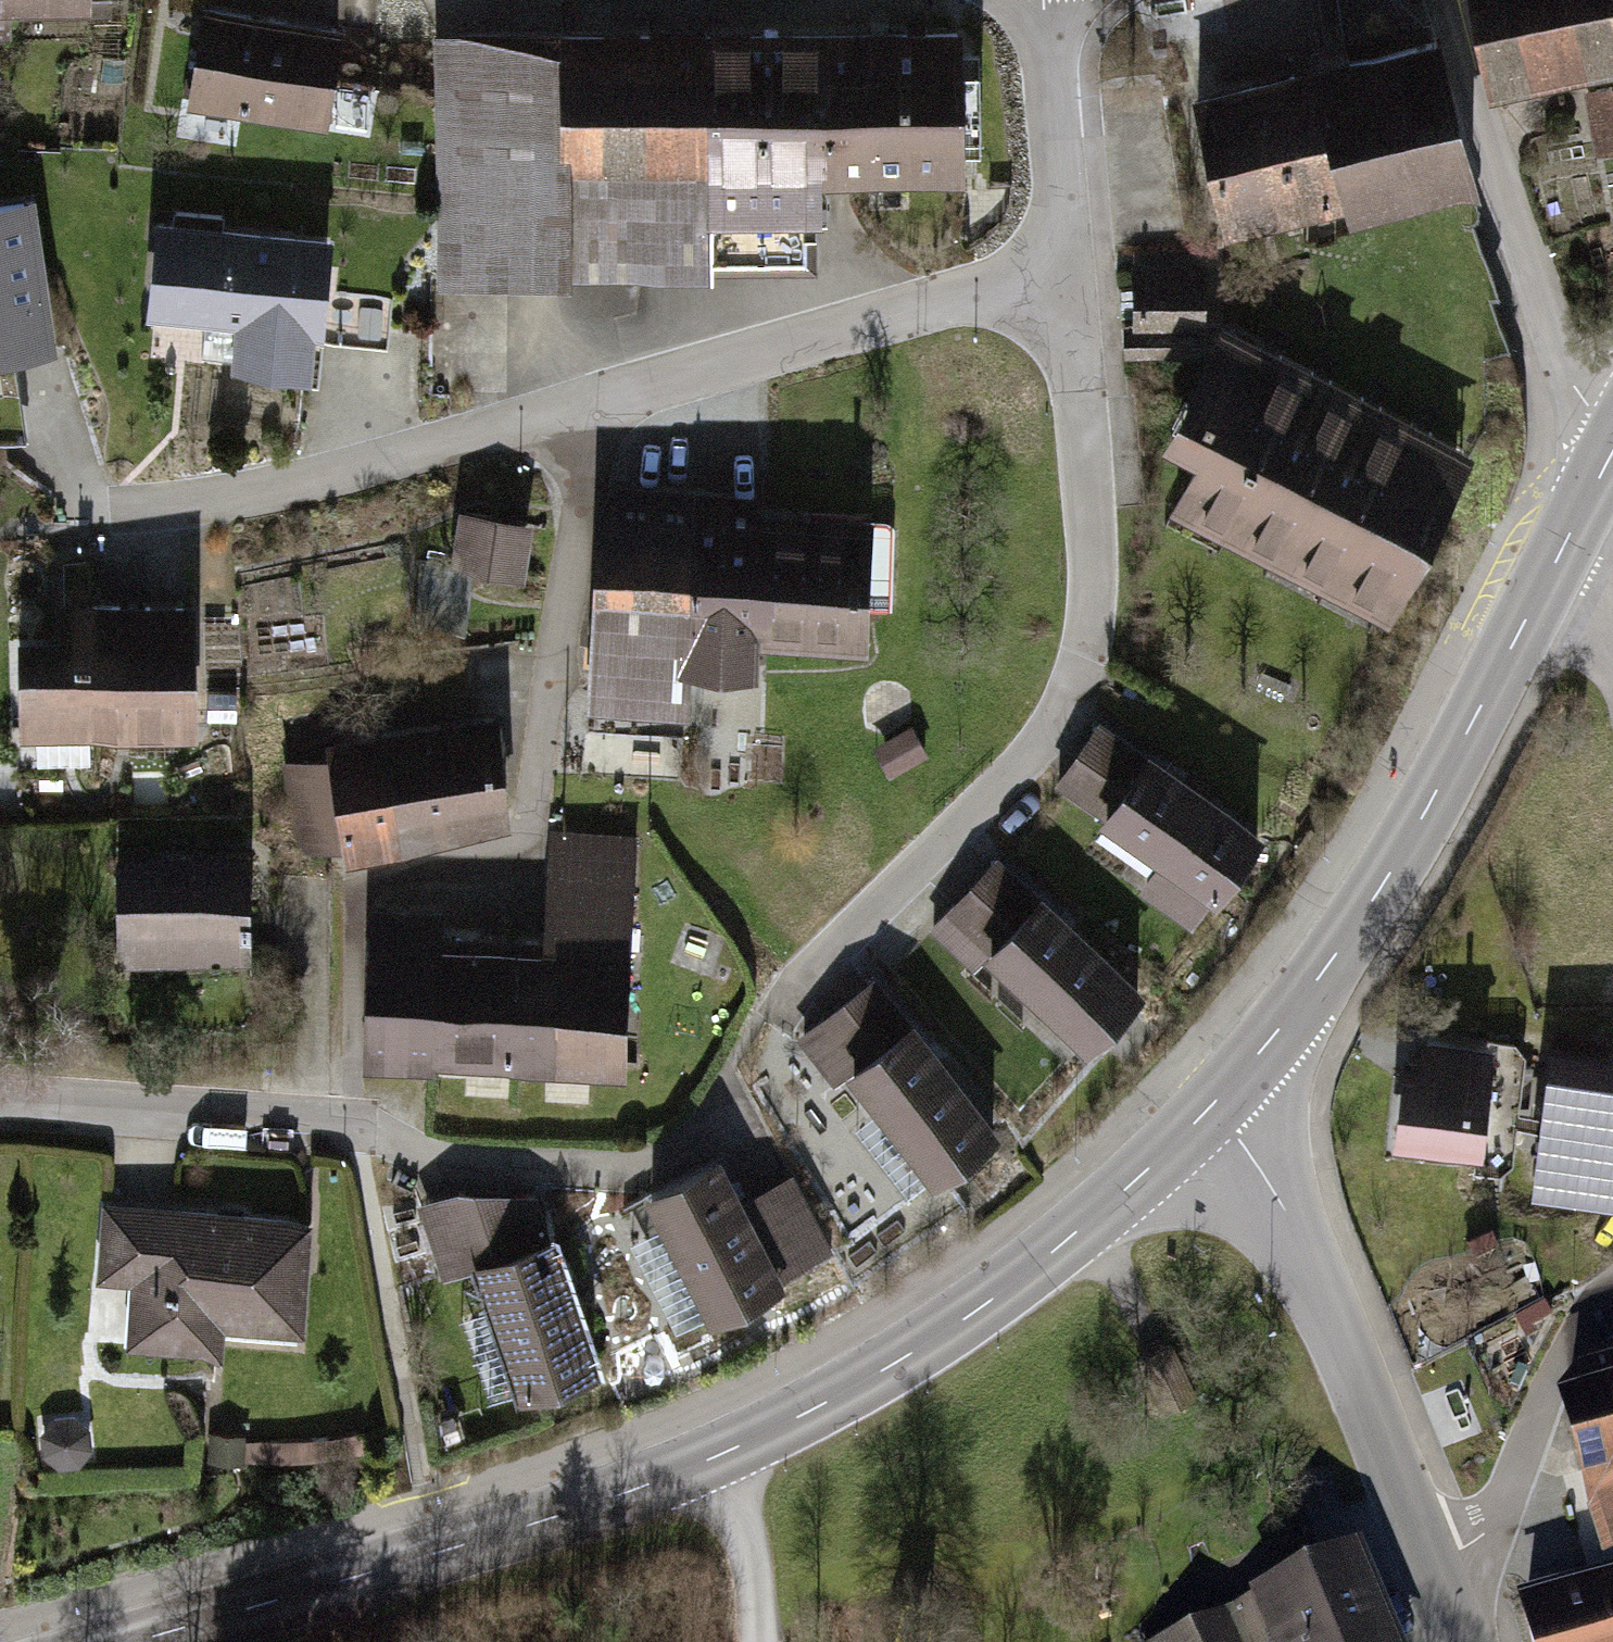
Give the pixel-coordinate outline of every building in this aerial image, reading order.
[(83,0),(0,0),(0,36),(7,36),(6,3),(83,1),(83,0)] [(291,0),(190,0),(176,104),(330,125),(346,8),(291,0)] [(1480,84),(1612,59),(1612,0),(1464,0),(1480,84)] [(951,6),(428,20),(434,279),(704,272),(703,210),(810,207),(809,163),(955,159),(951,6)] [(1425,16),(1185,74),(1221,220),(1334,192),(1338,206),(1464,176),(1425,16)] [(1578,79),(1592,149),(1612,145),(1612,72),(1578,79)] [(0,202),(0,359),(55,351),(33,198),(0,202)] [(336,231),(155,214),(146,314),(236,323),(233,365),(314,372),(319,329),(326,329),(336,231)] [(1196,257),(1122,261),(1125,318),(1118,318),(1120,349),(1189,345),(1200,323),(1196,257)] [(1188,435),(1160,492),(1378,600),(1459,435),(1206,310),(1200,323),(1189,345),(1153,417),(1188,435)] [(596,468),(584,705),(670,709),(672,665),(682,473),(596,468)] [(760,477),(682,473),(672,665),(751,669),(753,614),(874,620),(879,508),(759,502),(760,477)] [(522,509),(450,498),(441,559),(513,569),(522,509)] [(12,618),(16,730),(191,723),(186,578),(48,583),(49,616),(12,618)] [(489,694),(315,728),(319,744),(274,753),(292,844),(337,835),(340,851),(500,811),(489,694)] [(1046,771),(1094,804),(1141,737),(1093,704),(1046,771)] [(907,718),(867,740),(880,763),(920,741),(907,718)] [(744,724),(703,723),(702,779),(743,779),(744,724)] [(1094,804),(1204,880),(1250,813),(1141,737),(1094,804)] [(543,1057),(625,1059),(631,832),(549,830),(546,917),(543,1057)] [(240,835),(105,842),(111,963),(246,957),(240,835)] [(931,902),(973,942),(1029,883),(987,843),(931,902)] [(973,942),(1070,1033),(1126,974),(1029,883),(973,942)] [(358,1052),(427,1054),(431,914),(432,895),(363,893),(358,1052)] [(427,1054),(543,1057),(546,917),(431,914),(427,1054)] [(831,1074),(842,1066),(906,1014),(869,969),(794,1029),(831,1074)] [(842,1066),(926,1169),(990,1118),(906,1014),(842,1066)] [(1393,1055),(1386,1136),(1476,1144),(1485,1031),(1416,1026),(1414,1056),(1393,1055)] [(1551,1044),(1534,1194),(1612,1203),(1612,1051),(1551,1044)] [(634,1181),(695,1302),(772,1264),(732,1185),(711,1143),(634,1181)] [(732,1185),(772,1264),(821,1238),(782,1160),(732,1185)] [(467,1253),(539,1227),(525,1187),(452,1183),(409,1198),(433,1265),(467,1253)] [(173,1198),(101,1195),(93,1195),(91,1275),(123,1276),(121,1339),(209,1342),(210,1312),(294,1314),(298,1202),(239,1200),(240,1193),(206,1192),(206,1199),(173,1198)] [(467,1253),(515,1386),(587,1360),(539,1227),(467,1253)] [(1491,1233),(1466,1245),(1475,1264),(1499,1252),(1491,1233)] [(1159,1337),(1138,1349),(1163,1393),(1184,1382),(1159,1337)] [(1593,1544),(1612,1539),(1612,1337),(1589,1343),(1556,1410),(1593,1544)] [(64,1408),(45,1409),(33,1423),(33,1442),(47,1455),(66,1454),(79,1440),(78,1421),(64,1408)] [(353,1426),(240,1434),(241,1426),(203,1424),(201,1457),(239,1459),(239,1454),(354,1446),(354,1438),(353,1426)] [(1353,1552),(1130,1641),(1390,1641),(1353,1552)] [(1529,1641),(1612,1641),(1612,1564),(1515,1591),(1529,1641)]
